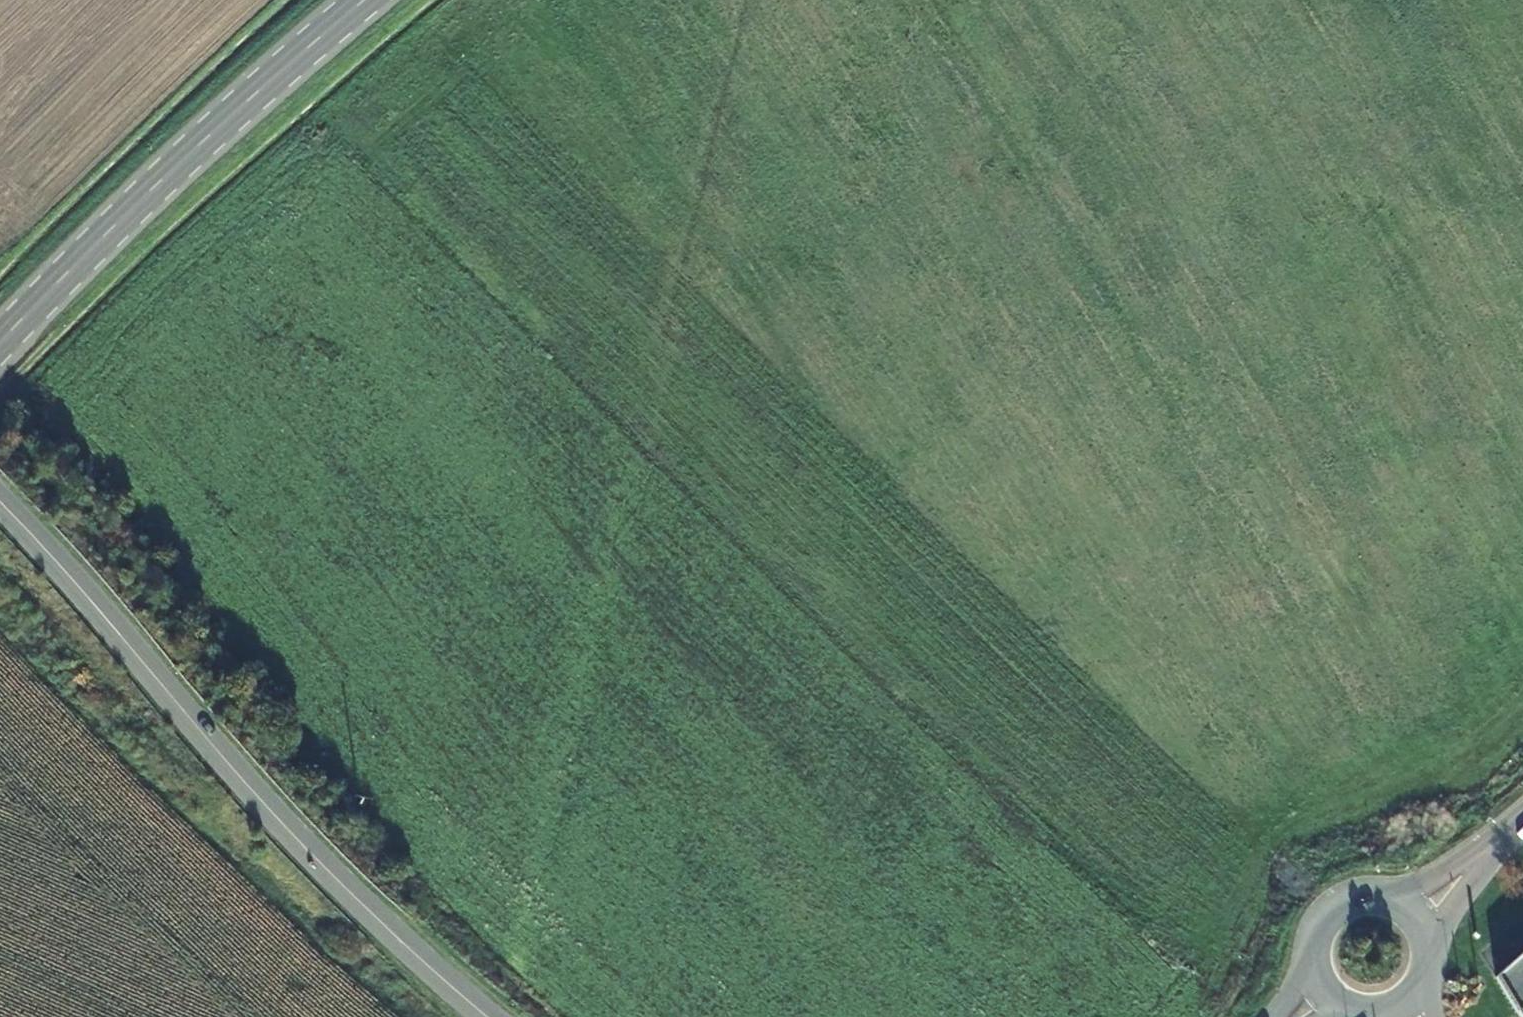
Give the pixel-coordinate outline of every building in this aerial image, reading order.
[(1496,979),(1519,1016),(1522,1016),(1522,955),(1496,979)]
